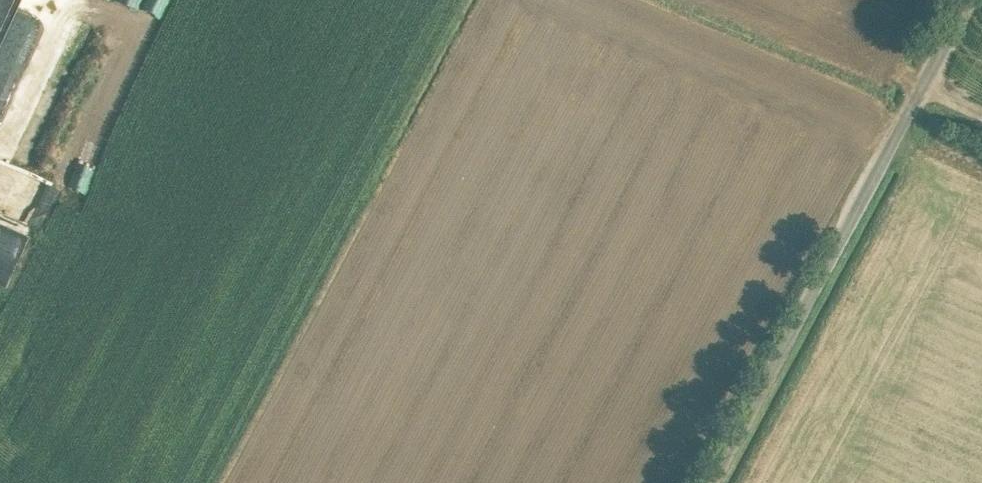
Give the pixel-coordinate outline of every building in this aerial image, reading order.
[(24,223),(29,204),(13,199),(14,195),(7,191),(15,177),(12,176),(0,169),(0,216),(24,223)] [(6,280),(25,249),(29,232),(24,231),(0,217),(0,276),(6,280)]
